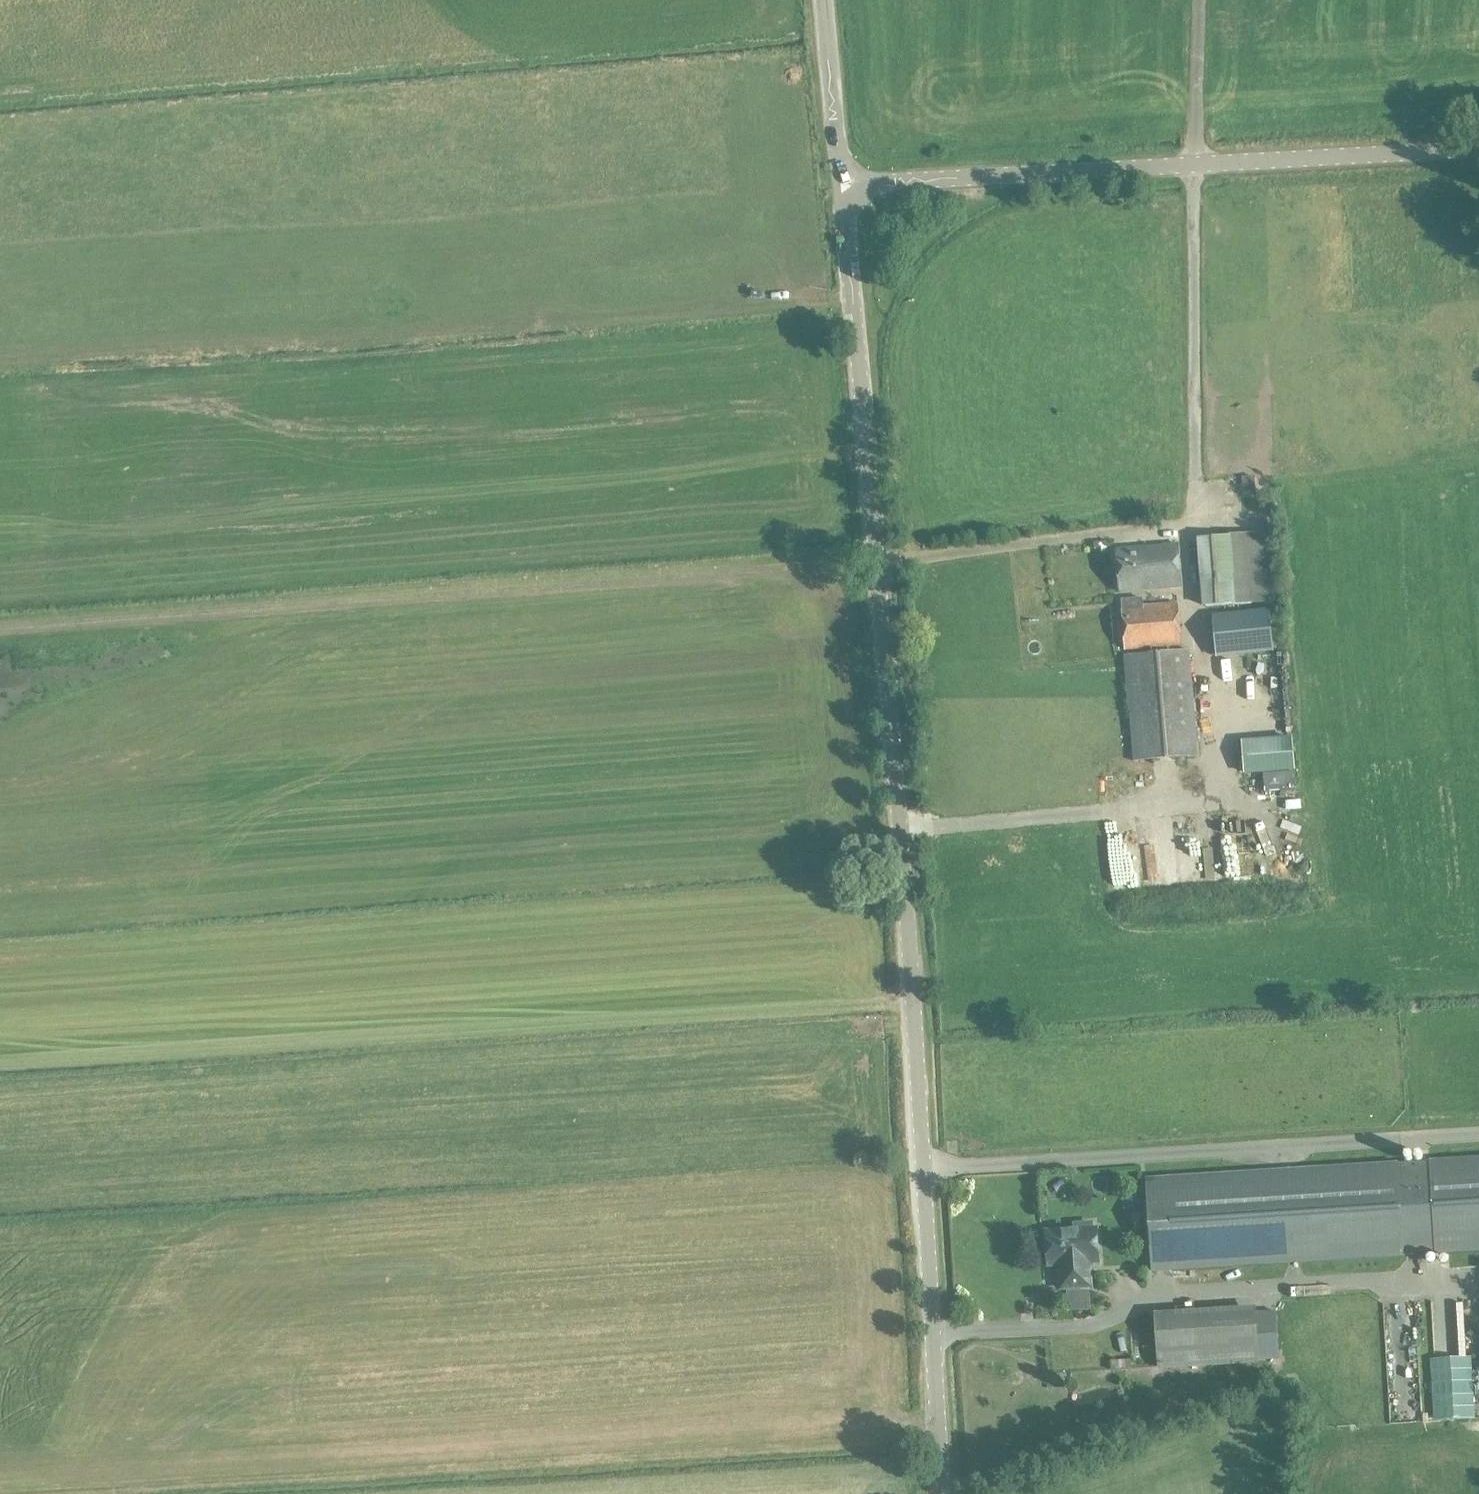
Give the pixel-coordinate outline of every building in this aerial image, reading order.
[(1269,531),(1198,539),(1204,606),(1274,601),(1269,531)] [(1179,544),(1117,549),(1121,592),(1182,587),(1179,544)] [(1179,602),(1123,606),(1127,654),(1183,650),(1179,602)] [(1270,609),(1214,615),(1218,656),(1274,651),(1270,609)] [(1191,649),(1125,655),(1134,761),(1200,755),(1191,649)] [(1295,789),(1295,770),(1264,773),(1265,791),(1295,789)] [(1169,821),(1169,856),(1178,856),(1178,821),(1169,821)] [(1233,825),(1219,826),(1221,867),(1235,866),(1233,825)] [(1152,1273),(1478,1252),(1478,1157),(1146,1178),(1152,1273)] [(1075,1229),(1046,1231),(1048,1265),(1061,1264),(1061,1269),(1060,1269),(1061,1288),(1091,1286),(1089,1263),(1098,1262),(1096,1228),(1092,1228),(1092,1223),(1075,1224),(1075,1229)] [(1244,1300),(1151,1306),(1152,1325),(1115,1327),(1115,1329),(1088,1331),(1089,1353),(1146,1350),(1147,1366),(1247,1360),(1244,1300)] [(1387,1329),(1389,1406),(1411,1405),(1409,1329),(1387,1329)] [(1467,1359),(1434,1361),(1437,1418),(1471,1416),(1467,1359)]
